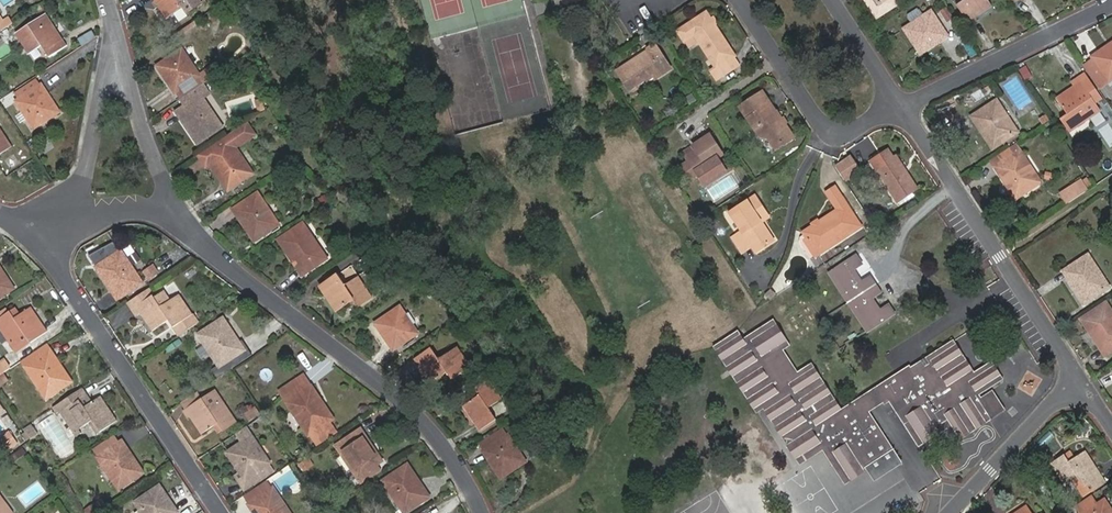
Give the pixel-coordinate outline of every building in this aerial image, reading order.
[(167,17),(183,6),(188,14),(206,2),(205,0),(156,0),(167,17)] [(902,1),(901,0),(865,0),(876,18),(902,1)] [(992,6),(988,0),(964,0),(957,5),(968,22),(992,6)] [(946,21),(950,18),(944,8),(939,12),(946,21)] [(920,54),(947,36),(930,11),(923,16),(919,9),(915,9),(907,14),(906,17),(910,24),(903,29),(920,54)] [(66,45),(46,13),(17,33),(29,53),(44,44),(51,55),(66,45)] [(711,21),(706,13),(677,31),(684,41),(694,35),(699,42),(715,68),(713,70),(718,79),(739,64),(715,27),(711,21)] [(1,30),(13,23),(9,16),(3,20),(0,15),(0,28),(1,30)] [(684,41),(689,49),(699,42),(694,35),(684,41)] [(1111,82),(1111,81),(1111,43),(1082,63),(1100,90),(1111,82)] [(657,45),(649,49),(618,70),(630,89),(647,78),(654,74),(657,78),(671,68),(657,45)] [(157,66),(176,93),(177,92),(191,83),(195,89),(204,83),(218,74),(213,67),(201,75),(196,69),(194,71),(186,58),(188,57),(182,48),(157,66)] [(196,69),(188,57),(186,58),(194,71),(196,69)] [(647,78),(649,82),(657,78),(654,74),(647,78)] [(1061,139),(1100,112),(1095,104),(1101,99),(1084,74),(1072,82),(1074,85),(1055,98),(1067,115),(1052,125),(1061,139)] [(37,77),(12,94),(17,101),(42,85),(37,77)] [(191,83),(177,92),(181,99),(195,89),(191,83)] [(217,118),(214,120),(205,104),(207,103),(202,95),(209,90),(204,83),(195,89),(181,99),(186,106),(178,111),(198,143),(223,127),(217,118)] [(60,111),(42,85),(17,101),(22,110),(25,108),(31,118),(29,120),(35,128),(60,111)] [(785,123),(781,117),(778,111),(775,112),(763,92),(741,107),(749,119),(751,118),(757,127),(755,128),(759,135),(770,139),(774,145),(780,141),(782,145),(794,137),(785,123)] [(255,101),(258,110),(265,109),(263,99),(255,101)] [(992,151),(1018,134),(1012,125),(1009,127),(999,111),(1002,109),(996,100),(970,117),(992,151)] [(1012,125),(1002,109),(999,111),(1009,127),(1012,125)] [(1042,125),(1049,120),(1045,114),(1038,119),(1042,125)] [(255,134),(249,125),(200,156),(206,166),(210,163),(228,189),(253,173),(247,164),(244,165),(238,155),(241,153),(236,146),(255,134)] [(12,146),(0,127),(0,154),(12,146)] [(695,144),(698,149),(688,156),(691,161),(698,173),(706,185),(727,171),(719,157),(723,153),(710,133),(695,144)] [(1013,144),(988,160),(993,168),(1018,151),(1013,144)] [(897,201),(918,188),(908,172),(906,174),(895,156),(893,156),(889,149),(874,158),(878,166),(876,167),(897,201)] [(1015,200),(1040,183),(1034,174),(1031,177),(1022,162),(1024,160),(1018,151),(993,168),(1015,200)] [(848,180),(864,170),(853,152),(837,163),(848,180)] [(908,172),(897,154),(895,156),(906,174),(908,172)] [(1031,177),(1034,174),(1024,160),(1022,162),(1031,177)] [(682,167),(690,178),(698,173),(691,161),(682,167)] [(1060,195),(1067,206),(1086,193),(1078,182),(1060,195)] [(834,198),(843,193),(838,185),(829,190),(834,198)] [(261,201),(264,200),(258,191),(233,208),(255,241),(280,224),(274,215),(271,217),(261,201)] [(844,195),(843,193),(834,198),(840,208),(836,210),(837,212),(827,218),(826,216),(805,230),(809,236),(805,239),(805,243),(813,257),(863,225),(853,209),(844,195)] [(853,209),(856,208),(847,193),(844,195),(853,209)] [(760,219),(768,214),(756,197),(732,214),(744,233),(734,239),(744,254),(754,247),(761,243),(765,249),(776,242),(764,224),(760,219)] [(826,216),(827,218),(837,212),(836,210),(835,208),(825,214),(826,216)] [(764,224),(771,219),(768,214),(760,219),(764,224)] [(319,251),(313,240),(315,239),(304,222),(279,238),(302,275),(327,258),(322,249),(319,251)] [(754,247),(758,254),(765,249),(761,243),(754,247)] [(117,299),(143,282),(137,272),(134,274),(124,259),(127,257),(121,249),(96,266),(117,299)] [(861,264),(856,256),(832,271),(870,329),(893,314),(888,305),(880,311),(871,297),(879,292),(870,277),(861,282),(853,269),(861,264)] [(1084,305),(1109,288),(1103,279),(1101,281),(1090,265),(1093,263),(1088,256),(1062,272),(1084,305)] [(137,272),(127,257),(124,259),(134,274),(137,272)] [(1103,279),(1093,263),(1090,265),(1101,281),(1103,279)] [(159,272),(154,264),(144,270),(149,278),(159,272)] [(14,288),(0,267),(0,297),(14,288)] [(346,286),(338,275),(323,285),(338,309),(354,298),(359,305),(372,297),(359,277),(346,286)] [(149,286),(128,301),(133,308),(154,295),(149,286)] [(171,300),(165,291),(155,297),(161,306),(171,300)] [(884,305),(891,302),(886,293),(880,297),(884,305)] [(155,297),(154,295),(133,308),(137,316),(142,313),(153,330),(169,319),(173,326),(192,314),(180,294),(171,300),(161,306),(155,297)] [(404,315),(405,314),(400,305),(375,322),(393,350),(418,333),(412,324),(410,325),(404,315)] [(46,331),(30,307),(19,315),(14,317),(10,310),(9,311),(7,307),(0,312),(0,324),(16,348),(29,340),(30,341),(46,331)] [(19,315),(14,308),(10,310),(14,317),(19,315)] [(1111,352),(1111,315),(1111,313),(1086,329),(1104,357),(1111,352)] [(219,366),(244,350),(223,318),(198,334),(204,343),(206,341),(216,356),(214,358),(219,366)] [(741,340),(736,332),(717,344),(759,410),(767,405),(803,462),(824,449),(830,445),(835,452),(853,441),(869,465),(893,449),(869,411),(863,400),(841,414),(809,364),(794,374),(780,351),(786,346),(771,321),(741,340)] [(204,343),(214,358),(216,356),(206,341),(204,343)] [(46,398),(71,381),(47,344),(21,361),(30,375),(33,373),(43,388),(40,389),(46,398)] [(916,377),(911,369),(881,388),(888,399),(916,444),(946,425),(954,438),(992,414),(981,397),(979,394),(998,382),(988,365),(971,375),(952,345),(928,360),(932,366),(916,377)] [(439,358),(432,347),(415,358),(431,383),(448,371),(452,378),(470,366),(457,346),(439,358)] [(4,372),(9,369),(5,362),(0,365),(0,375),(4,372)] [(305,425),(302,426),(314,444),(335,431),(329,421),(332,419),(334,418),(304,371),(279,388),(291,408),(294,407),(305,425)] [(10,381),(4,372),(0,375),(0,388),(10,381)] [(480,394),(464,404),(481,428),(496,419),(489,407),(502,399),(488,378),(475,387),(480,394)] [(100,431),(115,421),(99,396),(92,401),(90,397),(89,398),(87,395),(83,387),(53,407),(58,415),(62,412),(74,432),(89,422),(93,420),(100,431)] [(869,411),(888,399),(881,388),(863,400),(869,411)] [(182,400),(187,408),(202,398),(197,390),(182,400)] [(222,401),(214,390),(202,398),(210,409),(222,401)] [(992,414),(1002,407),(992,391),(981,397),(992,414)] [(223,429),(235,421),(222,401),(210,409),(202,398),(187,408),(186,409),(190,415),(191,414),(203,432),(215,425),(219,422),(223,429)] [(256,415),(252,408),(245,412),(250,420),(256,415)] [(314,444),(315,447),(339,431),(332,419),(329,421),(335,431),(314,444)] [(89,422),(96,434),(100,431),(93,420),(89,422)] [(215,425),(219,432),(223,429),(219,422),(215,425)] [(237,432),(240,438),(251,432),(247,425),(237,432)] [(382,460),(360,428),(336,445),(342,454),(344,452),(354,467),(352,468),(361,482),(377,472),(373,466),(378,463),(382,460)] [(505,429),(480,445),(483,450),(508,434),(505,429)] [(9,431),(0,437),(0,441),(6,450),(17,443),(9,431)] [(92,448),(97,456),(120,441),(116,433),(92,448)] [(508,434),(483,450),(501,478),(526,461),(521,453),(518,454),(511,443),(513,442),(508,434)] [(257,444),(253,435),(227,452),(241,473),(251,487),(273,473),(268,464),(270,462),(265,453),(262,455),(255,445),(257,444)] [(143,472),(122,440),(120,441),(97,456),(102,465),(105,463),(114,477),(112,479),(118,488),(143,472)] [(844,480),(869,465),(853,441),(835,452),(830,445),(824,449),(844,480)] [(1067,462),(1063,455),(1050,464),(1063,483),(1069,479),(1076,475),(1083,487),(1100,475),(1084,451),(1073,459),(1067,462)] [(1073,459),(1068,452),(1063,455),(1067,462),(1073,459)] [(377,472),(381,469),(378,463),(373,466),(377,472)] [(430,496),(408,463),(383,480),(388,488),(392,486),(401,502),(399,503),(404,512),(430,496)] [(280,490),(299,479),(292,465),(272,476),(280,490)] [(237,476),(246,490),(251,487),(241,473),(237,476)] [(1069,479),(1080,497),(1104,482),(1100,475),(1083,487),(1076,475),(1069,479)] [(159,484),(134,501),(139,509),(142,508),(145,512),(174,512),(176,511),(177,511),(159,484)] [(244,495),(249,503),(264,493),(259,485),(244,495)] [(278,495),(273,487),(264,493),(249,503),(255,512),(290,512),(288,510),(286,512),(276,497),(278,495)] [(13,512),(0,496),(0,512),(13,512)] [(1104,500),(1084,512),(1111,512),(1104,500)] [(1067,510),(1063,503),(1054,508),(1057,512),(1063,512),(1067,510)] [(97,512),(92,505),(85,509),(87,512),(96,512),(97,512)] [(1026,505),(1014,512),(1031,512),(1026,505)]
